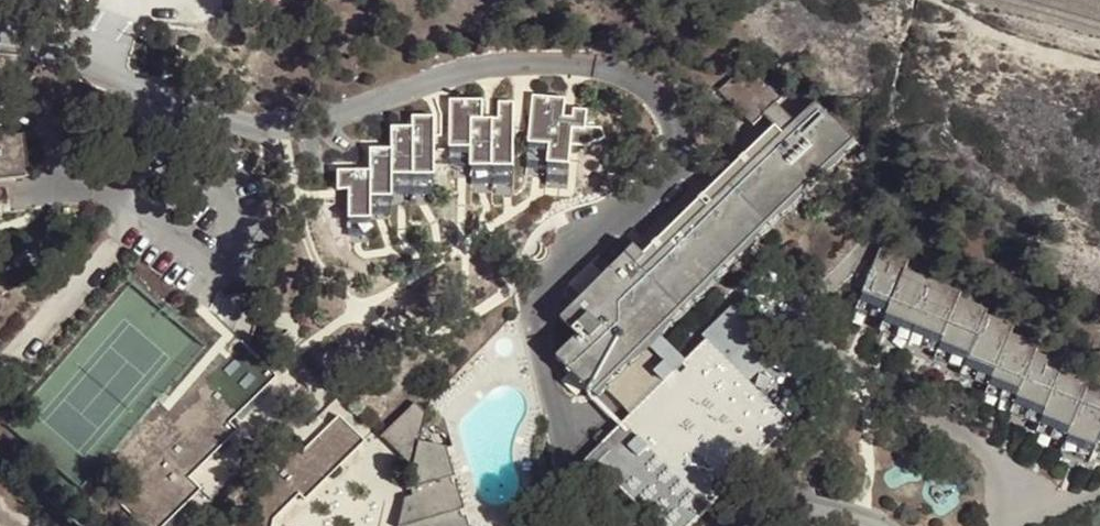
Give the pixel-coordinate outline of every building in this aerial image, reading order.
[(132,46),(125,61),(141,67),(147,52),(132,46)] [(641,343),(671,372),(586,455),(654,525),(682,525),(785,426),(703,341),(688,356),(658,327),(849,139),(813,103),(792,124),(772,104),(778,98),(744,63),(715,91),(750,126),(759,117),(779,137),(624,288),(608,271),(558,319),(575,336),(555,356),(591,393),(641,343)] [(501,201),(426,124),(384,165),(459,242),(501,201)] [(23,178),(18,136),(0,138),(0,181),(23,178)] [(855,301),(884,313),(880,323),(937,346),(935,351),(963,362),(960,367),(988,378),(985,386),(1014,397),(1010,406),(1039,417),(1036,424),(1065,436),(1062,444),(1089,454),(1094,443),(1099,445),(1099,398),(1082,391),(1085,384),(1056,372),(1059,364),(1031,353),(1034,345),(1006,333),(1009,326),(981,314),(983,309),(955,298),(958,293),(899,270),(904,259),(876,248),(855,301)] [(153,444),(163,455),(116,500),(141,525),(158,525),(195,490),(184,478),(233,431),(224,422),(271,377),(237,341),(189,386),(200,398),(153,444)] [(393,525),(464,525),(441,447),(415,441),(421,413),(411,402),(376,435),(407,467),(393,525)] [(246,500),(240,525),(267,525),(269,519),(294,494),(302,500),(361,440),(333,415),(246,500)]
